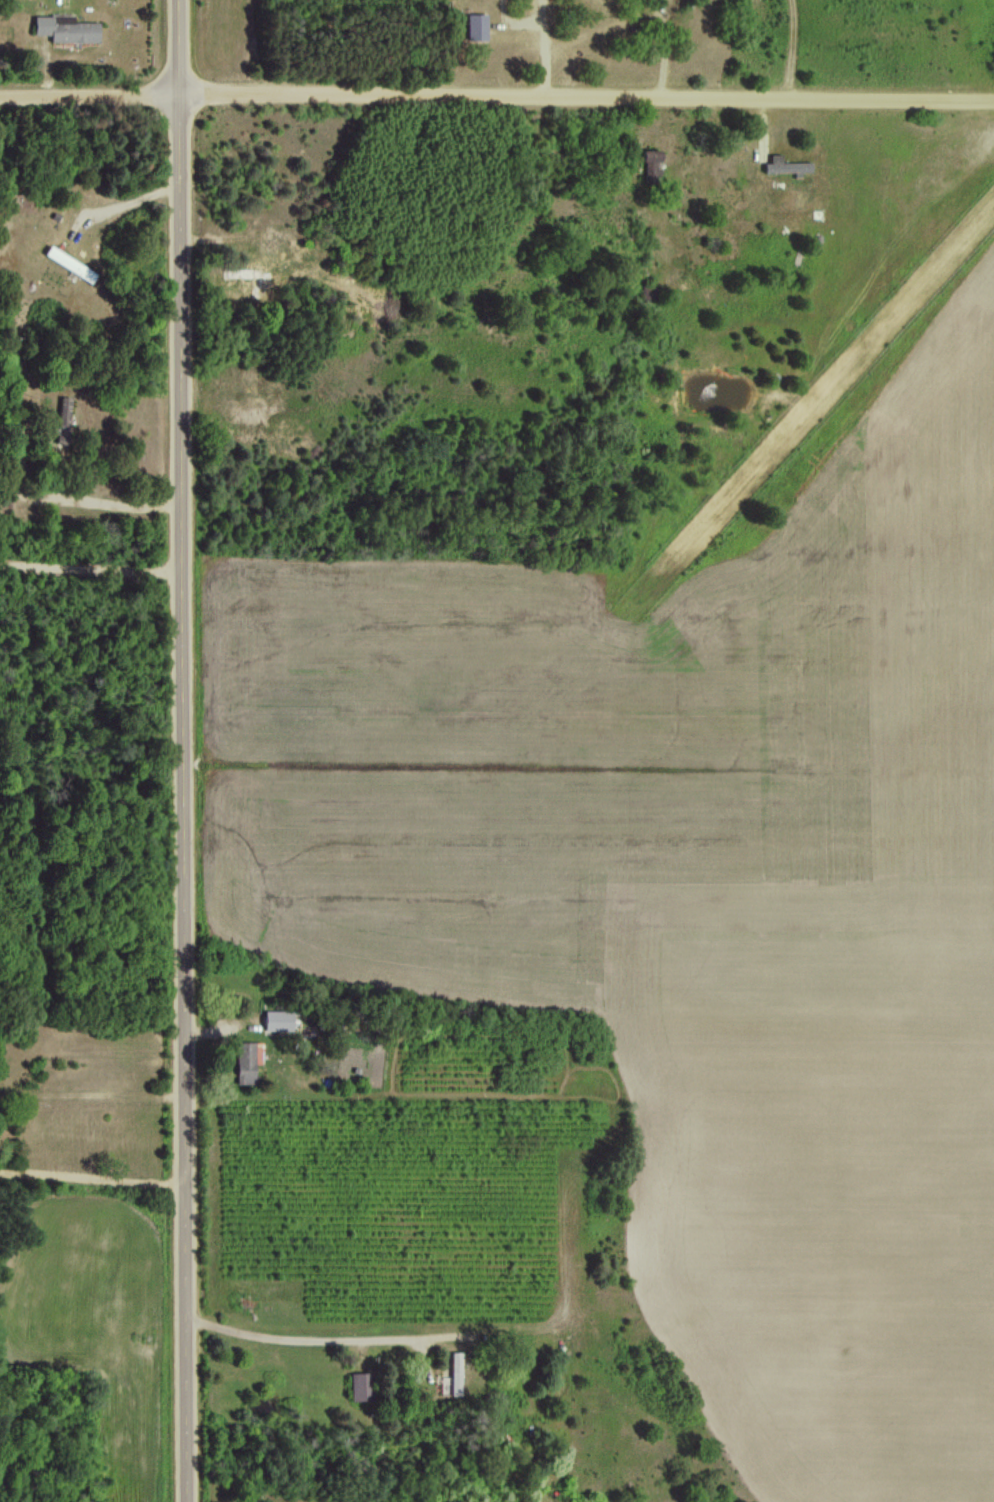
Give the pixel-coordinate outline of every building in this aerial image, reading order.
[(468,40),(487,39),(486,13),(467,14),(468,40)] [(100,42),(100,22),(74,22),(74,15),(35,15),(34,34),(51,34),(51,41),(100,42)] [(645,180),(660,180),(659,149),(644,149),(645,180)] [(765,173),(812,172),(811,161),(781,162),(781,153),(770,154),(770,162),(765,162),(765,173)] [(57,431),(57,442),(68,443),(70,399),(60,399),(58,431),(57,431)] [(292,1011),(264,1011),(264,1030),(292,1031),(292,1011)] [(461,1351),(451,1351),(450,1394),(460,1395),(461,1351)] [(352,1400),(368,1399),(368,1372),(351,1372),(352,1400)]
